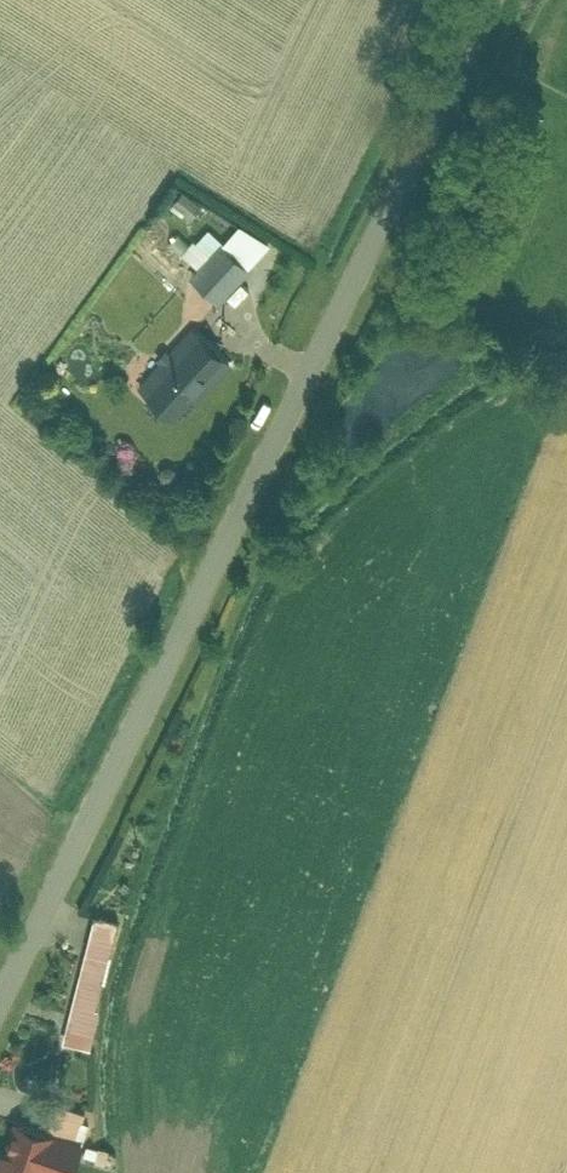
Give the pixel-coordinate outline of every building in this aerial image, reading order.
[(242,226),(194,282),(224,307),(272,251),(242,226)] [(161,232),(142,253),(178,286),(191,271),(194,273),(222,242),(206,227),(184,252),(161,232)] [(192,328),(138,390),(181,427),(235,366),(192,328)] [(75,1003),(65,1041),(91,1048),(101,1010),(75,1003)] [(62,1098),(54,1123),(89,1135),(97,1110),(62,1098)] [(85,1147),(19,1125),(3,1172),(77,1172),(85,1147)]
